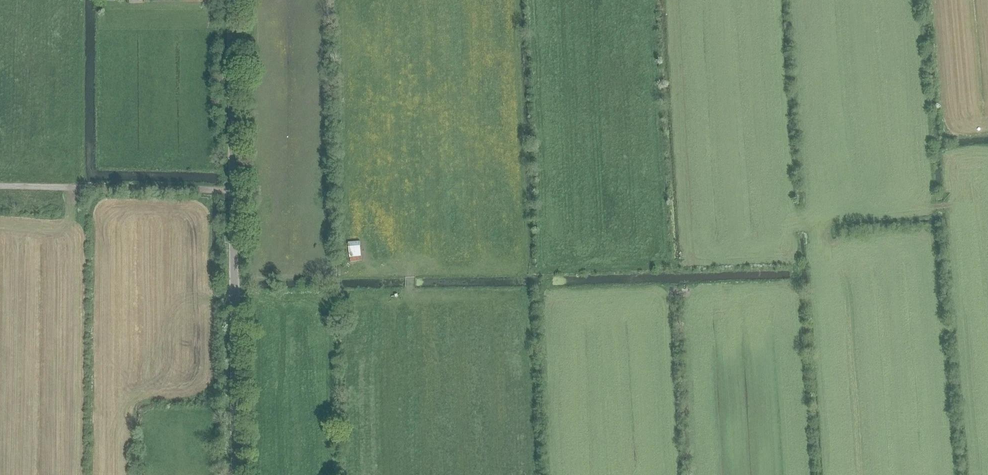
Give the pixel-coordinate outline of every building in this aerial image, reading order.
[(351,256),(363,256),(362,241),(350,241),(351,256)]
